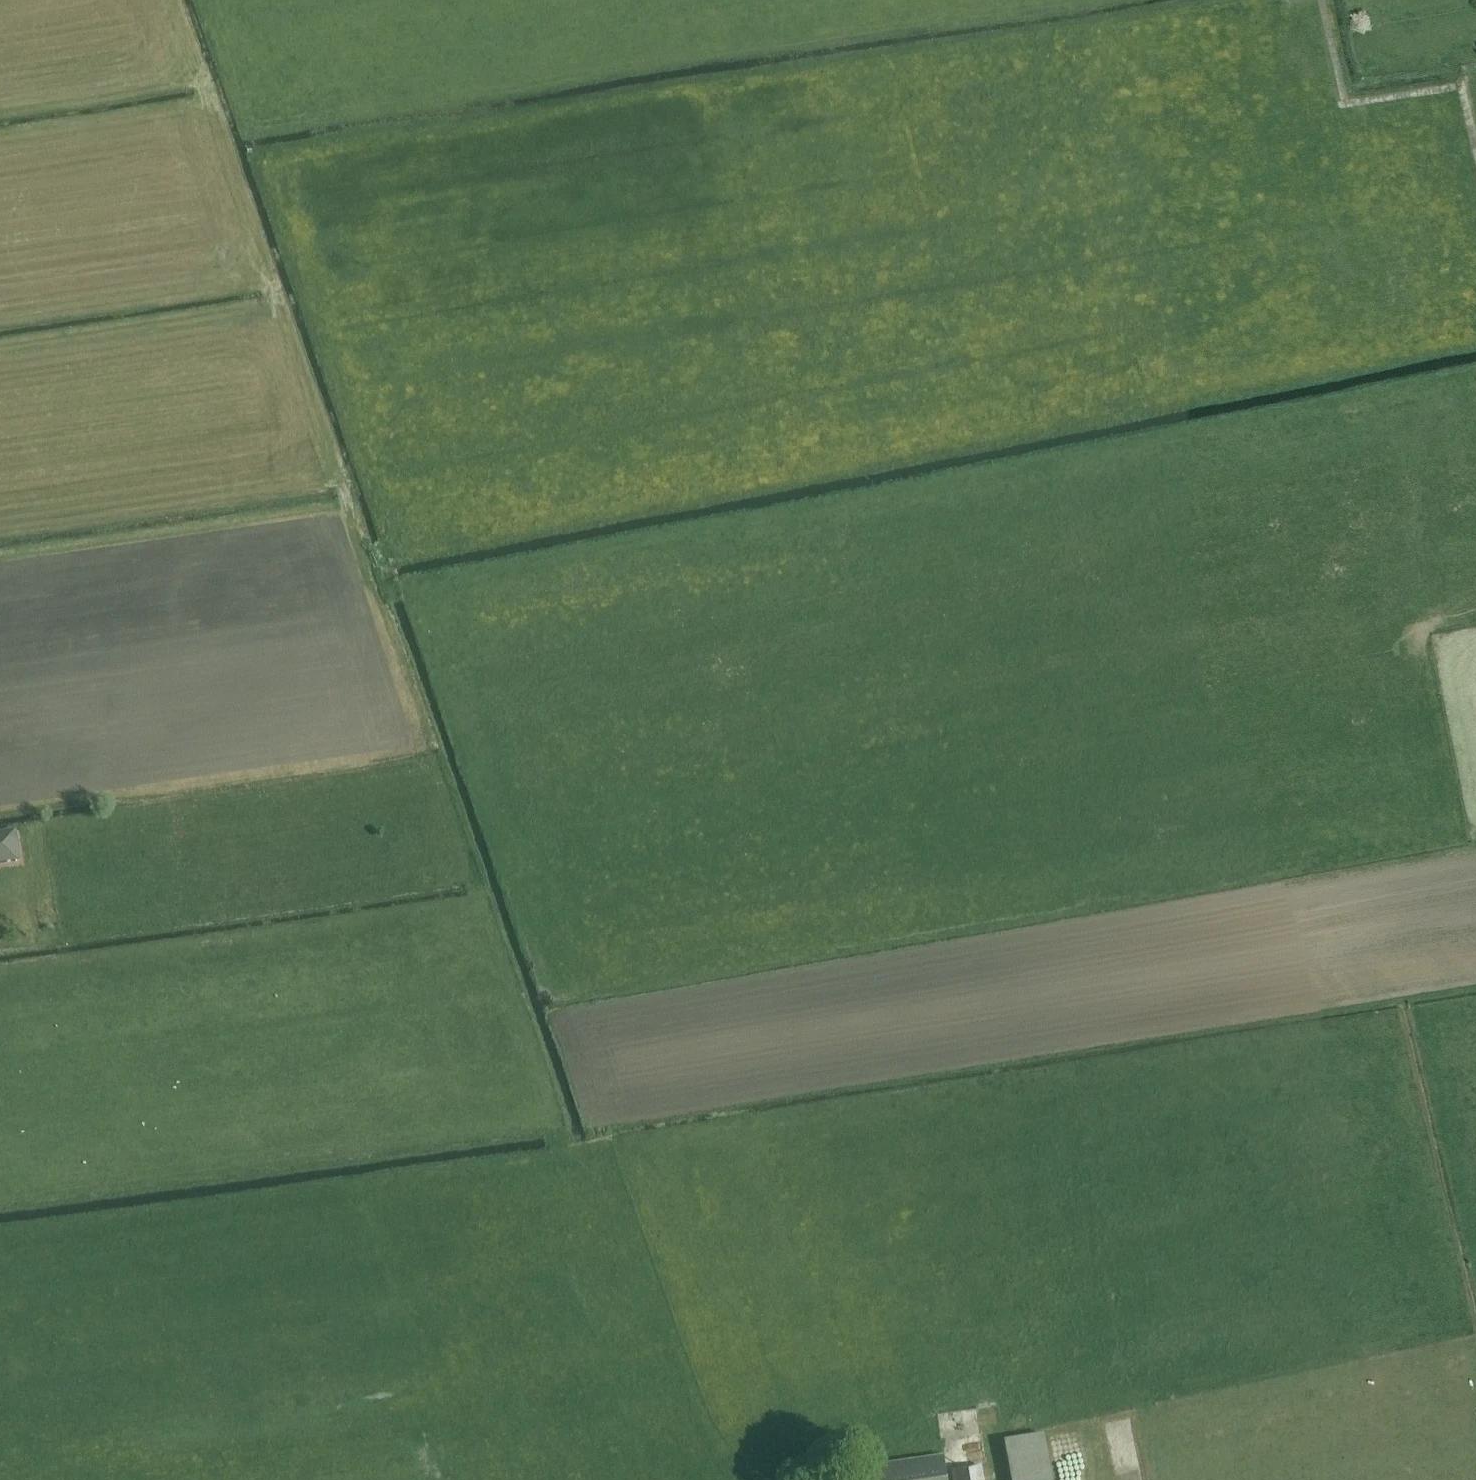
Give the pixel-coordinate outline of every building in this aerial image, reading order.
[(15,859),(10,830),(0,832),(0,861),(15,859)] [(1084,1434),(1056,1435),(1058,1479),(1086,1479),(1084,1434)] [(1011,1479),(1053,1479),(1044,1435),(1004,1442),(1011,1479)] [(862,1479),(946,1479),(943,1457),(861,1470),(862,1479)] [(976,1459),(949,1463),(951,1479),(979,1479),(976,1459)]
